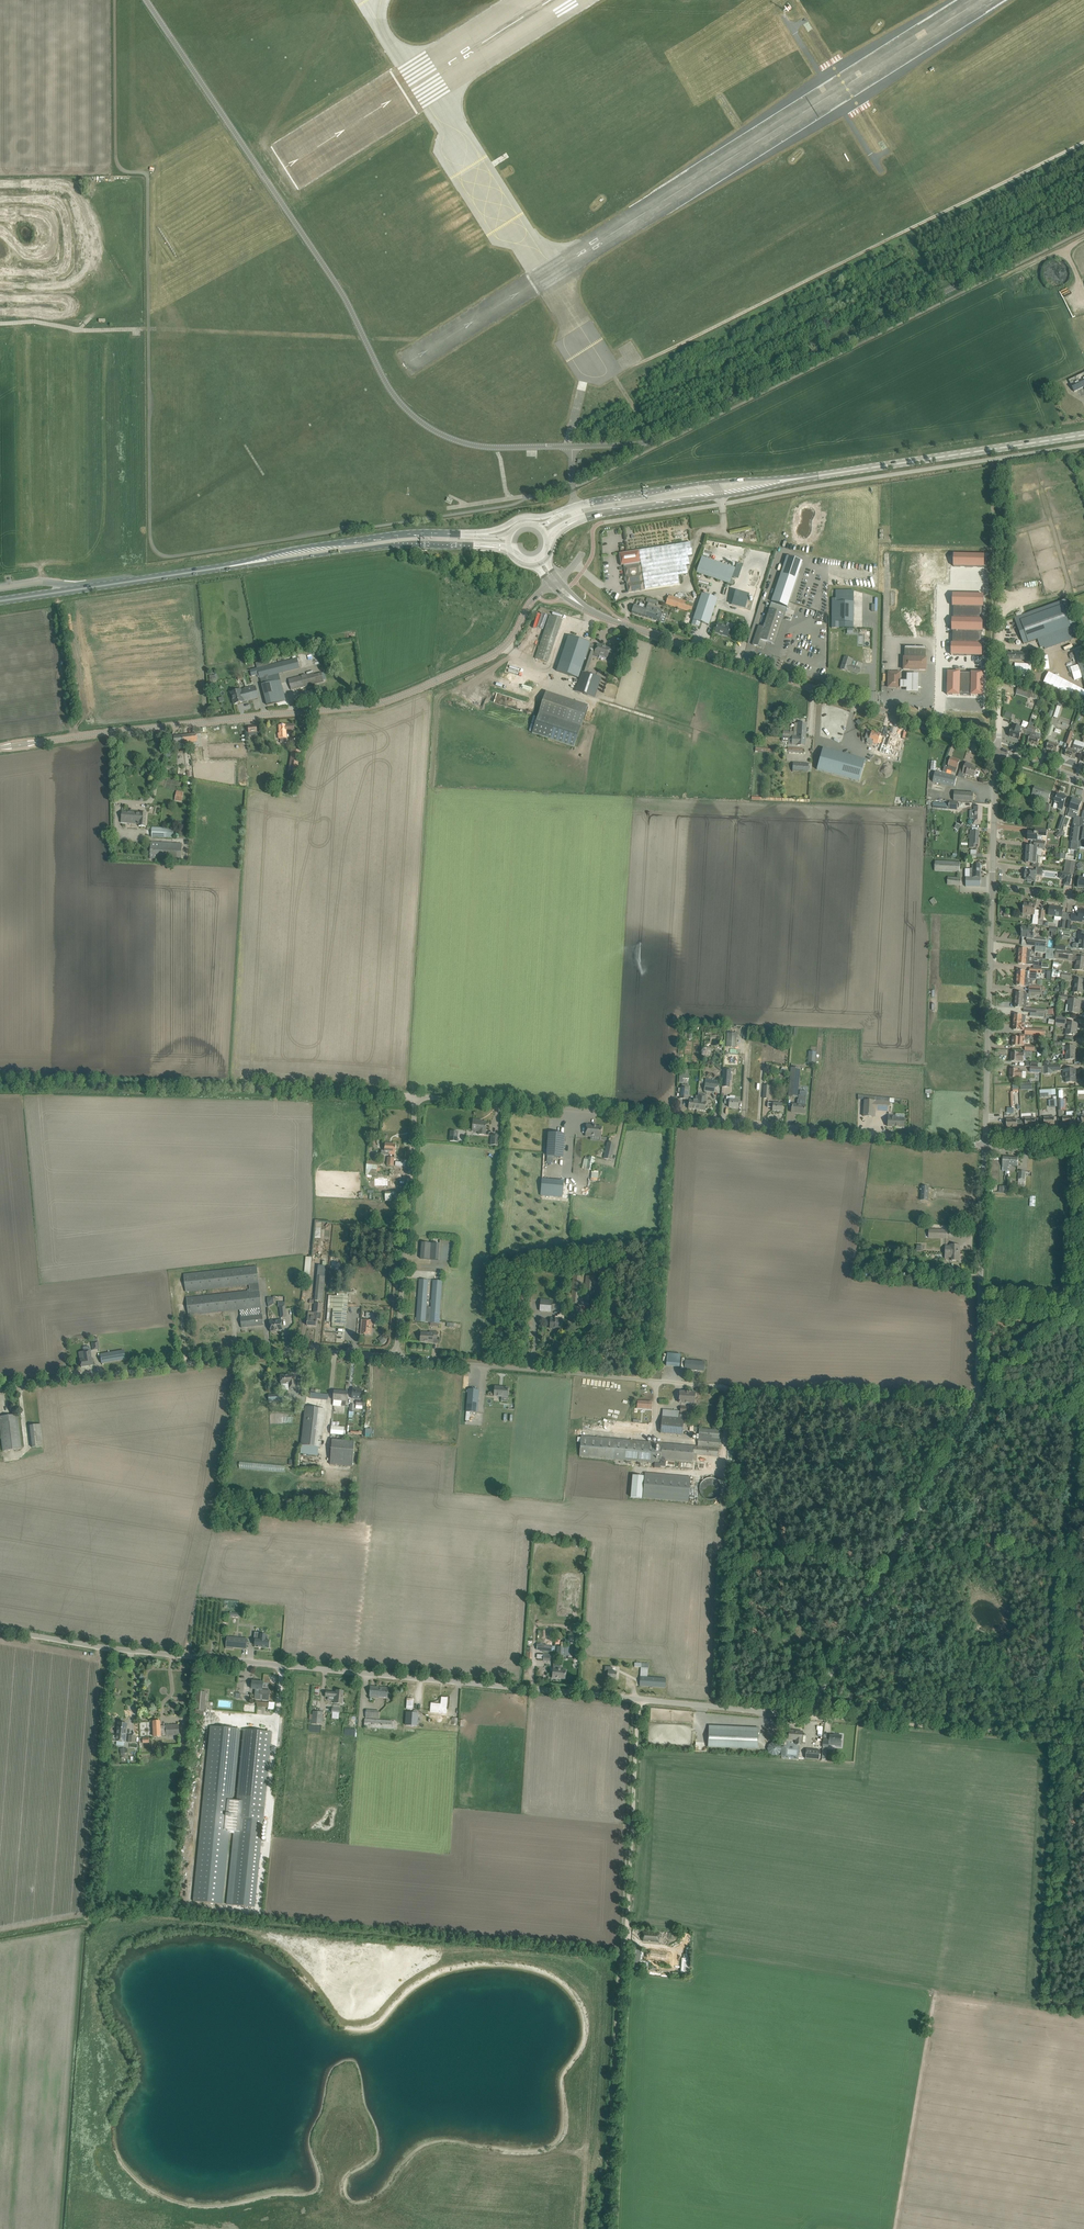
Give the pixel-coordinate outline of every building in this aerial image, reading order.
[(1052,262),(1047,265),(1043,269),(1042,274),(1043,280),(1045,285),(1050,288),(1055,290),(1061,289),(1065,286),(1069,282),(1070,277),(1070,271),(1067,266),(1063,263),(1057,261),(1052,262)] [(1069,380),(1071,385),(1072,387),(1074,392),(1083,387),(1083,373),(1069,380)] [(622,553),(628,593),(680,585),(673,545),(622,553)] [(702,557),(696,573),(730,584),(735,568),(741,570),(747,552),(730,546),(724,565),(702,557)] [(953,555),(952,567),(984,567),(984,555),(953,555)] [(900,558),(900,585),(912,585),(912,584),(924,584),(924,585),(924,586),(937,586),(937,585),(949,585),(950,557),(937,557),(937,556),(924,556),(924,557),(912,557),(912,558),(900,558)] [(787,557),(771,603),(787,608),(802,562),(787,557)] [(1021,590),(1035,588),(1034,581),(1020,583),(1021,590)] [(854,590),(836,590),(836,599),(832,599),(831,628),(839,628),(853,628),(854,590)] [(694,618),(692,625),(697,626),(697,625),(699,626),(700,623),(702,623),(709,626),(717,599),(702,594),(694,618)] [(669,595),(666,604),(694,614),(697,606),(693,605),(694,604),(669,595)] [(953,644),(952,657),(983,657),(983,645),(982,645),(982,633),(984,633),(984,621),(983,621),(983,608),(984,608),(985,596),(954,595),(953,608),(955,608),(955,620),(953,620),(953,632),(954,632),(954,644),(953,644)] [(1038,639),(1041,648),(1044,647),(1045,649),(1050,647),(1076,639),(1074,633),(1079,631),(1067,599),(1016,617),(1017,622),(1016,622),(1024,644),(1038,639)] [(754,645),(756,644),(757,644),(757,646),(764,648),(766,642),(774,645),(787,609),(771,604),(763,627),(759,626),(752,645),(754,645)] [(634,605),(632,613),(660,622),(664,623),(668,614),(663,612),(662,614),(661,614),(662,610),(653,607),(647,605),(647,607),(644,606),(643,608),(634,605)] [(546,662),(551,645),(554,646),(558,632),(563,620),(550,616),(546,628),(535,659),(546,662)] [(900,618),(900,630),(904,630),(904,647),(926,647),(926,630),(928,630),(928,618),(900,618)] [(722,635),(728,637),(728,636),(729,634),(731,627),(718,623),(715,632),(720,634),(720,633),(722,634),(722,635)] [(556,671),(578,679),(590,643),(568,636),(556,671)] [(592,656),(598,658),(599,655),(607,657),(610,649),(597,644),(595,652),(589,650),(575,691),(595,698),(595,697),(593,697),(599,677),(587,673),(592,656)] [(904,658),(903,670),(925,670),(926,658),(925,658),(926,647),(904,647),(904,658)] [(1083,681),(1083,648),(1083,647),(1074,650),(1083,681)] [(845,657),(841,669),(847,671),(848,670),(858,674),(860,668),(856,667),(857,661),(853,660),(845,657)] [(264,694),(267,705),(286,701),(279,674),(288,672),(300,669),(297,658),(268,665),(267,660),(254,663),(254,667),(257,667),(257,668),(250,670),(251,676),(259,675),(260,679),(264,694)] [(948,694),(948,695),(949,695),(960,695),(960,694),(971,695),(971,696),(984,696),(984,695),(984,673),(972,673),(972,674),(960,673),(960,672),(949,672),(948,672),(948,694)] [(288,679),(291,690),(327,681),(325,675),(322,676),(321,673),(314,675),(314,673),(294,678),(288,679)] [(899,688),(899,685),(899,673),(889,673),(888,687),(899,688)] [(918,692),(918,674),(907,674),(907,681),(901,681),(900,688),(907,688),(907,692),(918,692)] [(244,702),(258,698),(255,686),(231,693),(234,705),(244,702)] [(1024,688),(1019,687),(1016,694),(1031,699),(1031,698),(1037,700),(1039,693),(1024,688)] [(317,697),(315,689),(300,692),(302,701),(317,697)] [(538,713),(539,713),(581,727),(587,706),(545,692),(538,713)] [(1041,695),(1041,697),(1053,701),(1053,699),(1056,699),(1056,698),(1041,692),(1040,695),(1041,695)] [(539,713),(532,733),(574,747),(581,727),(539,713)] [(1064,744),(1069,745),(1074,733),(1072,733),(1073,730),(1074,731),(1077,723),(1072,721),(1064,744)] [(782,737),(782,742),(788,742),(788,745),(792,745),(797,745),(797,746),(801,746),(805,746),(806,737),(806,729),(807,724),(798,723),(797,732),(794,732),(793,736),(790,736),(790,738),(782,737)] [(280,738),(281,743),(287,742),(287,739),(287,731),(295,730),(294,724),(286,725),(279,725),(280,734),(278,734),(278,739),(280,738)] [(1009,736),(1019,740),(1021,734),(1026,735),(1027,733),(1028,730),(1021,728),(1021,727),(1014,725),(1012,729),(1009,736)] [(1033,727),(1029,726),(1028,730),(1027,733),(1031,734),(1028,743),(1038,746),(1040,738),(1036,737),(1036,734),(1035,734),(1037,729),(1033,727)] [(873,743),(877,744),(880,734),(872,732),(869,738),(867,739),(866,741),(868,744),(872,745),(873,743)] [(174,736),(175,745),(184,744),(184,747),(190,747),(189,743),(198,742),(197,733),(174,736)] [(888,736),(888,737),(883,736),(878,750),(883,752),(890,754),(893,744),(898,746),(900,740),(888,736)] [(1049,741),(1048,744),(1046,749),(1057,752),(1059,745),(1049,741)] [(1068,748),(1067,750),(1065,755),(1075,759),(1079,747),(1074,745),(1073,749),(1068,748)] [(817,770),(859,781),(865,760),(823,748),(817,770)] [(297,773),(300,759),(291,757),(289,771),(297,773)] [(960,761),(951,758),(947,770),(956,773),(960,761)] [(811,772),(812,764),(808,764),(808,763),(793,762),(792,771),(808,772),(811,772)] [(966,775),(974,778),(977,770),(972,768),(973,765),(970,764),(966,763),(963,772),(960,771),(958,777),(965,779),(966,775)] [(933,782),(955,787),(957,777),(935,772),(933,782)] [(1051,793),(1035,787),(1032,794),(1033,794),(1031,798),(1042,802),(1042,801),(1048,802),(1051,793)] [(973,802),(974,793),(955,792),(954,800),(973,802)] [(1053,807),(1062,810),(1064,805),(1067,798),(1058,795),(1056,800),(1053,807)] [(1073,800),(1071,805),(1069,813),(1077,815),(1081,803),(1073,800)] [(959,802),(950,802),(950,803),(934,802),(933,808),(950,809),(958,810),(959,802)] [(971,811),(970,819),(971,819),(974,819),(974,824),(981,825),(981,821),(982,821),(983,808),(975,807),(975,810),(971,810),(971,811)] [(122,812),(121,822),(139,823),(138,826),(146,826),(147,813),(136,812),(136,813),(132,813),(132,812),(122,812)] [(1061,831),(1066,817),(1062,815),(1057,829),(1061,831)] [(1074,818),(1071,842),(1072,842),(1071,850),(1077,851),(1078,843),(1079,843),(1079,842),(1082,818),(1077,816),(1076,819),(1074,818)] [(173,829),(170,829),(152,827),(152,837),(173,838),(173,829)] [(979,831),(976,831),(970,831),(969,848),(976,848),(976,844),(978,844),(979,831)] [(1035,833),(1028,832),(1028,840),(1035,840),(1034,844),(1046,846),(1046,841),(1043,841),(1043,836),(1040,836),(1041,833),(1038,833),(1035,833)] [(150,859),(181,860),(182,844),(151,842),(150,859)] [(1026,852),(1026,854),(1027,855),(1028,855),(1033,855),(1037,856),(1042,857),(1043,850),(1045,850),(1046,846),(1034,844),(1034,847),(1033,847),(1030,847),(1027,847),(1027,851),(1026,852)] [(1025,856),(1025,858),(1026,859),(1026,863),(1028,863),(1031,863),(1033,863),(1039,864),(1043,864),(1043,857),(1042,857),(1037,856),(1033,855),(1028,855),(1027,855),(1027,856),(1025,856)] [(1077,862),(1066,860),(1064,872),(1075,874),(1077,862)] [(935,871),(960,872),(961,862),(935,861),(935,871)] [(973,869),(970,869),(970,876),(967,876),(967,887),(981,887),(981,878),(981,864),(973,864),(973,869)] [(1025,876),(1025,880),(1028,881),(1028,882),(1032,882),(1032,881),(1035,882),(1036,875),(1042,876),(1043,869),(1037,868),(1036,868),(1036,871),(1026,870),(1026,873),(1025,873),(1025,876)] [(1071,874),(1061,873),(1060,878),(1065,879),(1064,885),(1070,886),(1071,874)] [(947,884),(961,886),(961,878),(948,877),(947,884)] [(1039,920),(1039,925),(1043,926),(1043,920),(1045,911),(1040,910),(1040,911),(1035,910),(1036,905),(1024,903),(1023,913),(1029,913),(1034,914),(1034,915),(1035,915),(1034,919),(1039,920)] [(1054,920),(1061,921),(1062,917),(1063,909),(1050,907),(1049,915),(1055,916),(1054,920)] [(1071,920),(1074,921),(1082,922),(1082,920),(1083,920),(1083,911),(1080,911),(1079,912),(1079,915),(1075,914),(1071,914),(1071,920)] [(1022,945),(1036,947),(1046,948),(1047,939),(1036,938),(1037,935),(1034,934),(1035,928),(1022,926),(1021,933),(1022,933),(1021,937),(1028,938),(1027,945),(1022,945)] [(1077,939),(1080,939),(1079,943),(1076,943),(1075,943),(1074,943),(1073,944),(1073,945),(1073,946),(1073,947),(1073,948),(1074,948),(1075,948),(1083,950),(1083,936),(1083,935),(1083,932),(1078,931),(1077,939)] [(1046,954),(1046,959),(1054,960),(1055,949),(1046,948),(1036,947),(1035,952),(1046,954)] [(1027,950),(1020,949),(1019,957),(1026,957),(1030,958),(1030,952),(1030,950),(1027,950)] [(1055,959),(1063,960),(1071,961),(1077,962),(1076,970),(1079,971),(1083,971),(1083,958),(1078,957),(1072,957),(1073,952),(1066,951),(1056,950),(1055,959)] [(1026,957),(1019,957),(1019,964),(1026,965),(1034,965),(1033,968),(1042,969),(1042,968),(1049,968),(1049,965),(1042,964),(1042,962),(1030,961),(1030,958),(1026,957)] [(1016,975),(1016,978),(1017,978),(1019,978),(1028,979),(1033,979),(1036,980),(1037,973),(1030,973),(1030,972),(1029,972),(1025,971),(1024,971),(1018,971),(1018,975),(1017,974),(1016,975)] [(1016,978),(1016,981),(1016,982),(1017,982),(1017,986),(1018,986),(1024,986),(1028,986),(1028,983),(1033,984),(1033,979),(1028,979),(1019,978),(1017,978),(1016,978)] [(1083,980),(1077,980),(1075,979),(1074,992),(1082,993),(1083,988),(1082,988),(1083,986),(1083,980)] [(1024,993),(1016,993),(1015,1008),(1022,1008),(1024,1008),(1024,1012),(1031,1013),(1044,1014),(1048,1014),(1056,1015),(1056,1009),(1049,1009),(1048,1010),(1047,1010),(1026,1008),(1027,994),(1024,993)] [(1069,999),(1068,1005),(1071,1005),(1070,1012),(1079,1014),(1080,1013),(1079,1013),(1080,1005),(1080,1006),(1081,1001),(1069,999)] [(1022,1016),(1015,1015),(1014,1023),(1021,1023),(1025,1023),(1025,1016),(1022,1016)] [(1078,1024),(1067,1022),(1066,1034),(1073,1035),(1073,1036),(1075,1036),(1077,1036),(1078,1024)] [(1021,1023),(1014,1023),(1014,1030),(1021,1031),(1021,1030),(1024,1031),(1024,1028),(1021,1028),(1021,1023)] [(727,1033),(726,1047),(736,1047),(737,1033),(727,1033)] [(1019,1038),(1013,1037),(1012,1046),(1018,1047),(1019,1046),(1024,1047),(1025,1035),(1023,1035),(1020,1035),(1019,1038)] [(1075,1046),(1070,1047),(1066,1047),(1066,1060),(1076,1060),(1076,1059),(1075,1059),(1075,1051),(1075,1046)] [(271,1061),(272,1052),(264,1051),(263,1060),(256,1059),(256,1063),(278,1064),(278,1061),(271,1061)] [(816,1063),(817,1052),(809,1051),(808,1063),(816,1063)] [(1019,1053),(1012,1053),(1011,1062),(1023,1062),(1024,1053),(1019,1053)] [(1045,1066),(1042,1066),(1042,1074),(1045,1074),(1052,1074),(1052,1071),(1061,1070),(1061,1065),(1045,1066)] [(800,1068),(791,1067),(788,1097),(797,1097),(800,1068)] [(724,1069),(723,1087),(729,1087),(729,1080),(731,1080),(731,1075),(730,1075),(731,1072),(731,1070),(724,1069)] [(1018,1070),(1011,1069),(1010,1078),(1017,1079),(1017,1078),(1022,1079),(1023,1071),(1018,1070)] [(1070,1069),(1066,1070),(1066,1077),(1066,1083),(1071,1083),(1076,1083),(1076,1076),(1075,1076),(1075,1073),(1076,1073),(1076,1069),(1070,1069)] [(683,1075),(684,1070),(680,1070),(679,1082),(683,1082),(683,1079),(689,1079),(689,1075),(683,1075)] [(710,1084),(705,1083),(704,1091),(713,1092),(715,1082),(710,1081),(710,1084)] [(681,1088),(679,1098),(688,1100),(689,1088),(689,1085),(682,1085),(681,1088)] [(792,1107),(791,1112),(805,1114),(805,1111),(805,1108),(805,1105),(807,1091),(800,1091),(800,1095),(799,1095),(798,1100),(797,1104),(792,1104),(792,1107)] [(696,1100),(690,1099),(688,1109),(697,1110),(697,1108),(698,1108),(698,1107),(699,1096),(699,1094),(698,1094),(698,1096),(696,1096),(696,1100)] [(699,1096),(698,1107),(698,1108),(697,1108),(697,1110),(705,1111),(706,1102),(705,1102),(706,1095),(699,1094),(699,1096)] [(863,1116),(874,1117),(875,1111),(889,1112),(889,1102),(893,1102),(893,1098),(858,1095),(858,1099),(864,1100),(863,1116)] [(729,1107),(738,1108),(738,1101),(730,1100),(730,1097),(725,1097),(725,1104),(729,1104),(729,1107)] [(773,1111),(781,1111),(782,1104),(768,1103),(768,1107),(773,1108),(773,1111)] [(1073,1111),(1068,1112),(1069,1116),(1063,1116),(1063,1124),(1074,1124),(1073,1116),(1073,1111)] [(888,1116),(887,1126),(904,1127),(904,1119),(895,1118),(895,1117),(888,1116)] [(1044,1117),(1044,1120),(1044,1125),(1055,1125),(1055,1117),(1044,1117)] [(1025,1118),(1025,1121),(1026,1126),(1036,1126),(1036,1118),(1025,1118)] [(1017,1121),(1017,1119),(1006,1119),(1007,1127),(1017,1127),(1017,1124),(1022,1124),(1021,1121),(1017,1121)] [(480,1121),(473,1120),(472,1131),(479,1131),(479,1135),(485,1135),(486,1130),(487,1122),(480,1122),(480,1121)] [(596,1127),(594,1127),(594,1125),(587,1124),(586,1135),(601,1137),(602,1127),(596,1126),(596,1127)] [(450,1131),(450,1141),(458,1142),(459,1132),(450,1131)] [(548,1133),(547,1156),(563,1157),(565,1134),(548,1133)] [(491,1145),(499,1146),(500,1136),(492,1135),(491,1145)] [(608,1142),(606,1148),(604,1159),(612,1160),(615,1144),(608,1142)] [(385,1151),(385,1154),(389,1155),(389,1154),(395,1154),(396,1144),(386,1143),(385,1151)] [(587,1165),(593,1166),(595,1158),(589,1156),(587,1165)] [(1018,1157),(1003,1156),(1002,1167),(1003,1167),(1002,1171),(1008,1171),(1008,1167),(1009,1167),(1009,1165),(1018,1166),(1018,1157)] [(366,1175),(377,1175),(378,1161),(367,1160),(366,1175)] [(374,1187),(388,1187),(388,1178),(374,1178),(374,1187)] [(542,1179),(541,1192),(547,1193),(563,1194),(564,1181),(548,1180),(542,1179)] [(928,1201),(929,1187),(921,1186),(920,1200),(928,1201)] [(929,1238),(946,1238),(947,1230),(930,1230),(929,1238)] [(420,1259),(438,1260),(440,1244),(422,1242),(420,1259)] [(960,1252),(954,1252),(954,1253),(946,1253),(946,1258),(951,1259),(950,1260),(953,1260),(958,1261),(959,1253),(960,1253),(960,1252)] [(186,1298),(188,1316),(240,1310),(241,1322),(242,1328),(264,1326),(263,1320),(257,1266),(183,1274),(185,1292),(249,1285),(249,1290),(186,1298)] [(929,1276),(940,1277),(940,1269),(929,1268),(929,1276)] [(905,1273),(905,1277),(895,1277),(895,1281),(911,1282),(912,1274),(905,1273)] [(422,1322),(439,1323),(442,1281),(433,1280),(430,1316),(426,1316),(427,1308),(429,1280),(419,1279),(416,1321),(422,1322)] [(293,1301),(302,1302),(304,1283),(295,1282),(293,1301)] [(334,1304),(347,1305),(348,1297),(334,1296),(334,1304)] [(540,1305),(540,1311),(551,1312),(552,1301),(541,1300),(540,1305)] [(280,1307),(281,1318),(286,1317),(285,1303),(278,1304),(279,1307),(280,1307)] [(316,1327),(318,1312),(322,1313),(322,1307),(322,1305),(315,1304),(315,1313),(308,1312),(307,1326),(316,1327)] [(331,1304),(329,1323),(346,1324),(347,1305),(334,1304),(331,1304)] [(555,1316),(555,1319),(551,1319),(550,1328),(562,1329),(563,1321),(565,1321),(565,1313),(560,1313),(560,1315),(558,1315),(558,1316),(555,1316)] [(276,1331),(283,1330),(281,1320),(270,1321),(271,1332),(276,1332),(276,1331)] [(373,1321),(367,1321),(362,1320),(361,1333),(364,1333),(364,1334),(371,1335),(373,1321)] [(437,1338),(438,1333),(438,1332),(430,1332),(430,1333),(421,1333),(420,1342),(433,1342),(433,1338),(437,1338)] [(385,1335),(383,1337),(381,1336),(377,1339),(382,1345),(386,1341),(385,1340),(387,1338),(385,1335)] [(84,1348),(84,1351),(79,1352),(81,1368),(94,1366),(91,1350),(90,1347),(89,1346),(85,1347),(84,1348)] [(100,1354),(100,1358),(101,1363),(125,1359),(123,1350),(100,1354)] [(668,1353),(666,1366),(680,1367),(681,1354),(668,1353)] [(684,1369),(704,1371),(705,1362),(685,1360),(684,1369)] [(292,1375),(281,1375),(281,1384),(288,1384),(289,1389),(296,1388),(296,1381),(292,1381),(292,1375)] [(509,1388),(495,1387),(494,1397),(508,1398),(509,1388)] [(362,1389),(353,1388),(352,1394),(352,1398),(361,1399),(361,1395),(362,1389)] [(479,1390),(468,1389),(466,1411),(470,1411),(477,1412),(479,1390)] [(335,1391),(334,1396),(334,1400),(342,1400),(341,1406),(346,1407),(347,1401),(347,1397),(348,1392),(343,1391),(343,1392),(335,1391)] [(689,1392),(680,1391),(679,1403),(694,1404),(695,1392),(690,1392),(689,1392)] [(651,1410),(651,1402),(638,1401),(637,1408),(651,1410)] [(325,1409),(305,1407),(301,1445),(321,1447),(325,1409)] [(682,1435),(684,1418),(683,1418),(683,1414),(686,1415),(686,1407),(680,1407),(680,1414),(680,1415),(679,1415),(679,1418),(662,1416),(661,1433),(682,1435)] [(21,1449),(17,1414),(0,1416),(0,1432),(2,1451),(21,1449)] [(334,1438),(342,1439),(343,1435),(344,1435),(345,1424),(332,1422),(330,1434),(335,1434),(334,1438)] [(30,1425),(32,1447),(43,1446),(41,1424),(30,1425)] [(698,1446),(581,1436),(579,1456),(661,1463),(661,1458),(697,1462),(698,1455),(718,1457),(720,1430),(699,1428),(698,1446)] [(332,1439),(331,1458),(353,1460),(355,1441),(332,1439)] [(691,1477),(645,1473),(643,1498),(689,1502),(691,1477)] [(633,1475),(631,1497),(642,1498),(644,1476),(633,1475)] [(710,1499),(711,1499),(712,1499),(713,1499),(714,1499),(715,1498),(716,1498),(717,1498),(717,1497),(718,1497),(718,1496),(719,1496),(719,1495),(720,1494),(720,1493),(721,1492),(721,1491),(721,1490),(721,1489),(721,1488),(721,1487),(721,1486),(721,1485),(720,1485),(720,1484),(720,1483),(719,1483),(719,1482),(718,1481),(717,1480),(716,1480),(716,1479),(715,1479),(714,1479),(714,1478),(713,1478),(712,1478),(711,1478),(710,1478),(709,1478),(708,1478),(707,1478),(707,1479),(706,1479),(705,1479),(705,1480),(704,1480),(703,1481),(703,1482),(702,1482),(702,1483),(701,1483),(701,1484),(701,1485),(700,1485),(700,1486),(700,1487),(700,1488),(700,1489),(700,1490),(700,1491),(700,1492),(701,1493),(701,1494),(702,1495),(703,1496),(703,1497),(704,1497),(705,1498),(706,1498),(707,1499),(708,1499),(709,1499),(710,1499)] [(260,1633),(255,1632),(254,1638),(256,1639),(255,1645),(269,1647),(270,1640),(266,1640),(266,1635),(260,1634),(260,1633)] [(226,1646),(226,1649),(233,1649),(233,1647),(246,1648),(247,1639),(227,1637),(226,1646)] [(561,1640),(556,1639),(555,1644),(560,1645),(560,1646),(557,1646),(556,1656),(564,1656),(565,1647),(565,1646),(565,1642),(560,1642),(561,1640)] [(605,1666),(605,1674),(608,1674),(607,1678),(608,1679),(608,1680),(613,1681),(614,1679),(615,1679),(616,1679),(617,1676),(617,1674),(617,1671),(612,1671),(612,1667),(605,1666)] [(552,1678),(565,1679),(566,1674),(566,1669),(559,1668),(553,1668),(552,1678)] [(640,1680),(640,1686),(665,1688),(666,1682),(666,1678),(647,1677),(640,1676),(640,1680)] [(244,1679),(243,1688),(257,1689),(257,1694),(263,1695),(262,1700),(269,1701),(270,1690),(262,1689),(263,1682),(253,1681),(253,1680),(244,1679)] [(387,1698),(388,1689),(371,1687),(370,1698),(379,1698),(379,1697),(387,1698)] [(326,1692),(326,1696),(328,1697),(329,1697),(329,1699),(334,1700),(334,1701),(334,1703),(343,1704),(344,1696),(344,1691),(342,1691),(336,1690),(336,1692),(326,1692)] [(196,1697),(195,1714),(194,1732),(202,1733),(204,1715),(206,1692),(197,1691),(197,1697),(196,1697)] [(438,1705),(438,1703),(431,1703),(430,1711),(439,1712),(439,1713),(447,1714),(447,1709),(448,1698),(441,1697),(440,1705),(438,1705)] [(365,1718),(378,1719),(379,1711),(366,1709),(365,1718)] [(323,1712),(313,1711),(312,1724),(322,1725),(323,1712)] [(407,1713),(406,1725),(417,1726),(418,1713),(407,1713)] [(365,1719),(364,1729),(368,1730),(368,1727),(391,1729),(395,1729),(395,1721),(392,1721),(365,1719)] [(160,1735),(166,1734),(166,1735),(179,1735),(179,1730),(179,1725),(166,1725),(166,1726),(160,1726),(160,1721),(154,1721),(154,1737),(160,1737),(160,1735)] [(119,1722),(118,1725),(117,1736),(112,1735),(111,1741),(125,1742),(126,1737),(127,1723),(119,1722)] [(210,1726),(193,1901),(217,1903),(224,1830),(240,1832),(233,1905),(255,1907),(264,1820),(272,1732),(250,1730),(243,1801),(237,1801),(227,1800),(234,1728),(210,1726)] [(749,1731),(709,1730),(708,1730),(708,1747),(758,1749),(758,1732),(758,1734),(749,1733),(749,1731)] [(797,1731),(789,1730),(788,1739),(795,1739),(795,1744),(801,1745),(801,1740),(802,1740),(802,1732),(797,1731)] [(836,1735),(836,1736),(824,1735),(823,1746),(829,1747),(830,1743),(836,1743),(836,1746),(840,1746),(841,1735),(836,1735)] [(775,1757),(783,1750),(774,1741),(767,1748),(775,1757)] [(805,1758),(819,1760),(820,1750),(806,1748),(805,1758)] [(659,1934),(642,1932),(641,1939),(643,1939),(643,1941),(658,1942),(659,1934)] [(638,1963),(640,1951),(633,1950),(631,1962),(638,1963)] [(673,1956),(673,1952),(651,1950),(651,1955),(647,1955),(647,1961),(672,1963),(672,1960),(671,1959),(672,1956),(673,1956)]
